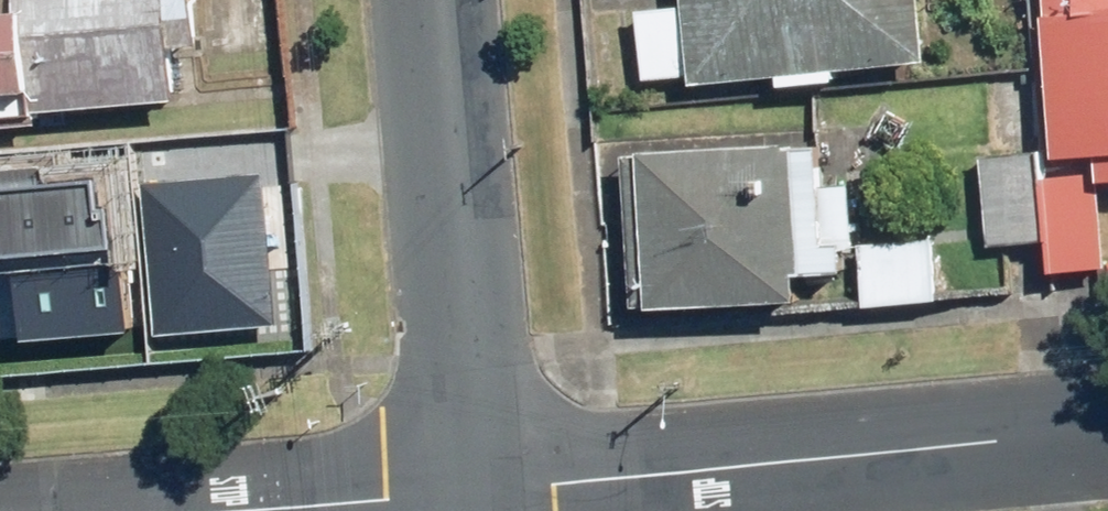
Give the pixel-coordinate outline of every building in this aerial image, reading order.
[(23,12),(0,14),(0,92),(37,89),(39,109),(184,98),(179,40),(203,38),(200,0),(22,0),(23,12)] [(925,0),(687,0),(687,2),(635,8),(643,81),(692,75),(693,84),(931,59),(925,0)] [(1057,156),(1100,152),(1102,179),(1107,178),(1107,0),(1043,0),(1057,156)] [(825,184),(822,144),(629,156),(639,311),(804,300),(803,272),(848,269),(846,249),(855,249),(851,182),(825,184)] [(1048,241),(1043,149),(981,152),(986,245),(1048,241)] [(123,174),(68,180),(66,157),(0,164),(0,263),(22,261),(27,307),(93,300),(87,248),(131,243),(123,174)] [(939,298),(933,238),(859,245),(865,304),(939,298)]
